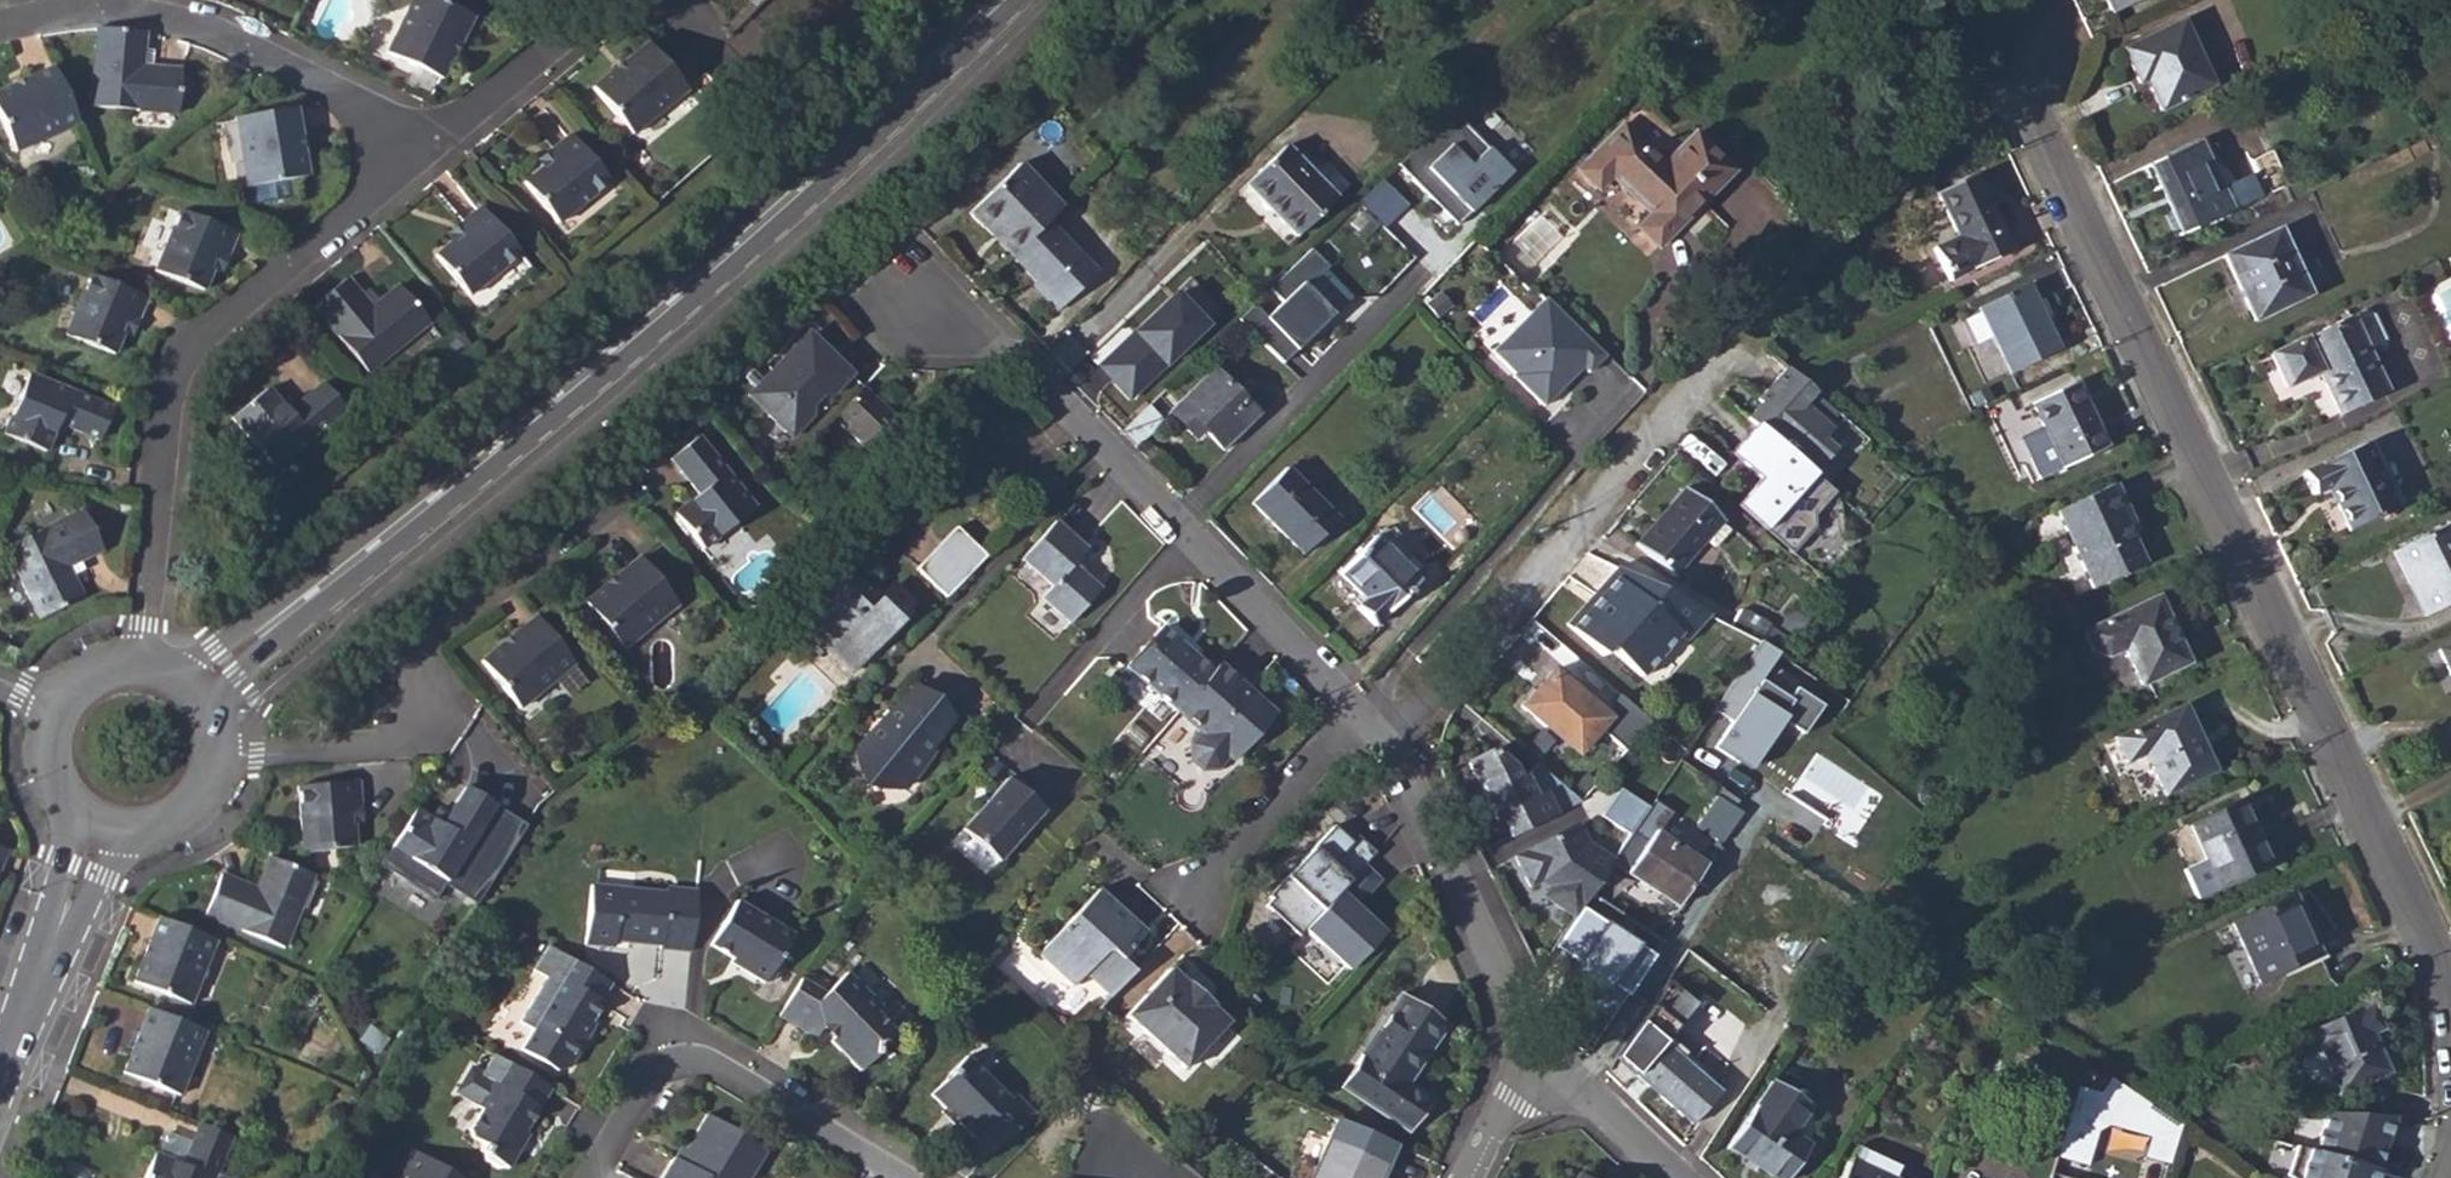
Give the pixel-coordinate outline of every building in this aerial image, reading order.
[(438,0),(414,0),(388,53),(442,79),(473,17),(438,0)] [(2111,14),(2139,0),(2104,0),(2111,14)] [(2182,20),(2121,49),(2138,83),(2146,79),(2161,110),(2213,86),(2182,20)] [(97,28),(90,106),(177,113),(180,68),(144,65),(145,32),(97,28)] [(2372,29),(2364,34),(2371,47),(2380,42),(2372,29)] [(593,89),(632,136),(686,92),(647,45),(593,89)] [(16,151),(79,122),(53,67),(0,92),(0,117),(16,151)] [(238,118),(250,187),(310,177),(298,108),(238,118)] [(1392,163),(1398,168),(1450,115),(1444,109),(1392,163)] [(1450,115),(1398,168),(1453,223),(1505,169),(1450,115)] [(1617,126),(1574,170),(1594,190),(1608,176),(1647,215),(1634,228),(1655,249),(1728,173),(1689,136),(1659,167),(1617,126)] [(524,183),(557,224),(607,183),(569,135),(550,150),(555,157),(543,168),(524,183)] [(2199,140),(2149,164),(2183,234),(2233,210),(2221,187),(2199,140)] [(1285,146),(1246,184),(1297,237),(1336,199),(1285,146)] [(537,161),(543,168),(555,157),(550,150),(537,161)] [(2266,195),(2286,186),(2270,152),(2251,160),(2256,172),(2266,195)] [(1019,162),(968,212),(992,235),(998,228),(1018,249),(1048,221),(1064,207),(1019,162)] [(2221,187),(2233,210),(2266,195),(2256,172),(2221,187)] [(1974,175),(1935,194),(1956,237),(1933,248),(1949,281),(2010,252),(1974,175)] [(435,256),(468,296),(519,254),(480,208),(461,223),(466,230),(454,240),(435,256)] [(155,271),(203,291),(212,269),(219,253),(227,257),(236,235),(180,211),(155,271)] [(1137,234),(1150,245),(1162,232),(1149,220),(1137,234)] [(1018,249),(1011,256),(1036,281),(1061,308),(1098,271),(1048,221),(1018,249)] [(448,233),(454,240),(466,230),(461,223),(448,233)] [(992,235),(1011,256),(1018,249),(998,228),(992,235)] [(2278,229),(2223,256),(2254,321),(2309,295),(2278,229)] [(1137,234),(1125,247),(1137,259),(1150,245),(1137,234)] [(1305,249),(1235,319),(1281,362),(1329,312),(1302,287),(1323,266),(1305,249)] [(212,269),(220,272),(227,257),(219,253),(212,269)] [(66,334),(114,354),(123,332),(130,317),(138,320),(147,298),(91,274),(66,334)] [(312,308),(368,374),(428,324),(398,287),(370,310),(345,280),(312,308)] [(1030,286),(1057,313),(1061,308),(1036,281),(1030,286)] [(2027,285),(1977,309),(1979,312),(1991,338),(2009,374),(2058,351),(2027,285)] [(1600,358),(1541,300),(1490,352),(1512,374),(1511,377),(1541,407),(1579,368),(1584,374),(1600,358)] [(1962,320),(1974,346),(1991,338),(1979,312),(1962,320)] [(2350,315),(2269,355),(2286,390),(2319,374),(2339,415),(2387,392),(2350,315)] [(123,332),(131,335),(138,320),(130,317),(123,332)] [(775,376),(766,375),(746,397),(791,438),(850,375),(805,333),(786,354),(787,364),(775,376)] [(1812,395),(1791,376),(1783,369),(1753,401),(1760,407),(1747,422),(1753,426),(1763,435),(1810,475),(1832,451),(1821,441),(1829,432),(1802,407),(1812,395)] [(1183,400),(1180,404),(1204,429),(1223,448),(1257,414),(1214,371),(1183,400)] [(4,435),(44,451),(56,422),(100,440),(112,408),(28,374),(4,435)] [(2073,382),(2030,404),(2042,428),(2020,439),(2040,480),(2101,449),(2089,425),(2093,423),(2073,382)] [(232,418),(274,467),(343,410),(322,385),(286,414),(266,389),(232,418)] [(1148,404),(1163,419),(1171,412),(1180,404),(1183,400),(1170,385),(1148,404)] [(835,417),(872,450),(876,446),(889,458),(909,438),(895,425),(900,420),(863,386),(835,417)] [(1802,407),(1829,432),(1839,419),(1812,395),(1802,407)] [(1148,404),(1122,431),(1136,446),(1163,419),(1148,404)] [(1171,412),(1196,437),(1204,429),(1180,404),(1171,412)] [(1739,464),(1763,435),(1753,426),(1729,455),(1739,464)] [(1810,475),(1763,435),(1739,464),(1766,486),(1761,492),(1762,502),(1757,508),(1814,557),(1829,540),(1828,528),(1846,507),(1810,475)] [(694,437),(666,460),(694,493),(670,513),(701,552),(754,508),(694,437)] [(2365,444),(2303,472),(2314,495),(2328,488),(2348,532),(2396,510),(2365,444)] [(1286,468),(1251,503),(1303,554),(1337,520),(1286,468)] [(2113,484),(2054,511),(2091,589),(2143,565),(2125,527),(2132,524),(2113,484)] [(1680,489),(1633,545),(1671,579),(1701,543),(1718,523),(1719,522),(1680,489)] [(1762,502),(1761,492),(1745,511),(1809,564),(1814,557),(1757,508),(1762,502)] [(83,598),(72,574),(83,569),(79,561),(104,549),(84,510),(6,547),(40,618),(83,598)] [(1021,560),(1051,586),(1040,598),(1070,624),(1100,590),(1072,565),(1087,549),(1054,521),(1021,560)] [(1701,543),(1710,552),(1727,532),(1718,523),(1701,543)] [(2450,604),(2450,523),(2394,551),(2410,585),(2418,580),(2434,612),(2450,604)] [(988,557),(958,528),(919,568),(948,597),(988,557)] [(1374,538),(1401,563),(1410,555),(1383,529),(1374,538)] [(1374,538),(1339,573),(1367,600),(1358,608),(1375,625),(1418,581),(1401,563),(1374,538)] [(583,603),(622,650),(675,605),(637,558),(583,603)] [(797,605),(815,622),(810,627),(854,670),(896,623),(893,620),(908,605),(889,586),(878,597),(867,586),(874,579),(859,565),(847,578),(836,566),(797,605)] [(1706,616),(1614,569),(1566,626),(1602,657),(1608,650),(1641,678),(1676,637),(1683,643),(1706,616)] [(2410,585),(2426,616),(2434,612),(2418,580),(2410,585)] [(1783,617),(1795,626),(1809,606),(1797,597),(1783,617)] [(2152,599),(2083,631),(2093,653),(2108,659),(2125,650),(2142,685),(2188,663),(2166,618),(2162,620),(2152,599)] [(1735,609),(1726,626),(1755,641),(1764,624),(1735,609)] [(481,662),(520,709),(573,664),(535,617),(481,662)] [(1126,668),(1177,712),(1211,671),(1194,656),(1192,660),(1179,649),(1182,646),(1161,628),(1126,668)] [(1755,641),(1707,707),(1725,719),(1754,676),(1771,650),(1755,641)] [(2439,650),(2450,673),(2450,644),(2439,650)] [(1177,712),(1203,733),(1195,744),(1194,758),(1206,769),(1222,767),(1232,757),(1236,760),(1276,713),(1219,662),(1211,671),(1177,712)] [(858,678),(865,685),(878,672),(870,665),(858,678)] [(1552,670),(1519,707),(1544,728),(1545,726),(1578,754),(1608,719),(1552,670)] [(1784,695),(1754,676),(1725,719),(1710,744),(1749,769),(1781,722),(1799,733),(1816,704),(1791,687),(1784,695)] [(1607,706),(1617,692),(1600,680),(1590,694),(1607,706)] [(953,716),(916,684),(882,721),(882,729),(877,735),(868,735),(857,747),(865,775),(874,784),(903,785),(912,773),(911,763),(923,747),(931,747),(953,716)] [(1829,698),(1820,713),(1835,722),(1844,708),(1829,698)] [(2182,705),(2113,739),(2125,763),(2145,753),(2165,795),(2214,771),(2182,705)] [(1511,836),(1584,799),(1539,763),(1525,776),(1518,780),(1509,763),(1495,750),(1468,763),(1497,820),(1502,817),(1511,836)] [(1043,810),(1007,779),(962,829),(998,862),(1043,810)] [(358,780),(298,786),(304,851),(355,846),(353,823),(362,822),(358,780)] [(379,866),(434,900),(444,884),(465,897),(494,850),(489,847),(509,815),(464,787),(445,817),(434,810),(428,819),(415,810),(379,866)] [(1647,808),(1619,789),(1600,816),(1629,836),(1631,832),(1647,808)] [(1714,795),(1695,826),(1720,844),(1741,811),(1714,795)] [(2238,800),(2189,823),(2206,858),(2185,869),(2199,899),(2220,888),(2220,889),(2269,866),(2238,800)] [(1646,842),(1626,873),(1678,907),(1705,866),(1657,834),(1672,813),(1652,801),(1647,808),(1631,832),(1646,842)] [(523,823),(509,815),(489,847),(494,850),(465,897),(475,903),(523,823)] [(1582,905),(1612,861),(1586,843),(1577,825),(1515,856),(1530,886),(1546,878),(1551,886),(1543,896),(1574,917),(1582,905)] [(204,916),(288,950),(316,877),(268,858),(256,888),(220,874),(204,916)] [(1264,901),(1295,930),(1271,955),(1307,987),(1366,922),(1299,862),(1264,901)] [(584,944),(613,947),(614,940),(614,936),(626,938),(625,942),(659,945),(659,948),(690,951),(696,891),(665,888),(664,893),(590,885),(584,944)] [(1037,958),(1072,989),(1083,977),(1108,1000),(1132,974),(1118,962),(1143,935),(1096,892),(1037,958)] [(2290,895),(2231,923),(2260,982),(2318,953),(2290,895)] [(777,962),(791,938),(735,903),(708,948),(730,961),(728,966),(762,986),(769,984),(780,967),(777,962)] [(1650,953),(1582,905),(1574,917),(1552,948),(1585,971),(1626,997),(1650,953)] [(134,983),(190,1005),(215,941),(159,919),(134,983)] [(517,1022),(531,1030),(518,1050),(554,1072),(567,1068),(585,1039),(581,1037),(590,1023),(598,1009),(595,1007),(610,984),(546,946),(532,971),(544,978),(517,1022)] [(819,1027),(831,1034),(828,1039),(858,1069),(874,1053),(875,1045),(877,1045),(893,1028),(874,1007),(876,1006),(843,971),(822,992),(800,979),(777,1017),(813,1038),(819,1027)] [(1124,1020),(1182,1073),(1225,1026),(1166,973),(1124,1020)] [(1341,1087),(1409,1132),(1430,1102),(1404,1085),(1445,1025),(1402,997),(1341,1087)] [(1652,1006),(1616,1057),(1692,1125),(1721,1093),(1662,1041),(1675,1026),(1652,1006)] [(2336,1092),(2387,1072),(2369,1033),(2379,1029),(2369,1006),(2309,1033),(2317,1049),(2336,1092)] [(123,1074),(179,1096),(205,1031),(149,1009),(123,1074)] [(581,1037),(585,1039),(593,1025),(590,1023),(581,1037)] [(385,1039),(368,1028),(359,1043),(376,1053),(385,1039)] [(2336,1092),(2317,1049),(2304,1055),(2301,1062),(2310,1080),(2325,1090),(2327,1096),(2336,1092)] [(475,1107),(480,1110),(467,1131),(469,1138),(482,1145),(478,1151),(481,1153),(483,1161),(496,1169),(504,1167),(507,1169),(519,1149),(517,1142),(523,1132),(549,1090),(492,1055),(481,1074),(470,1067),(455,1092),(477,1105),(475,1107)] [(930,1094),(944,1109),(957,1122),(973,1138),(979,1132),(996,1149),(1032,1114),(1014,1096),(1009,1100),(965,1056),(947,1073),(949,1075),(930,1094)] [(2101,1092),(2078,1086),(2058,1155),(2088,1165),(2098,1130),(2108,1124),(2151,1137),(2145,1156),(2171,1164),(2182,1123),(2137,1095),(2111,1077),(2101,1092)] [(1727,1146),(1773,1177),(1787,1177),(1810,1144),(1794,1133),(1812,1108),(1772,1080),(1727,1146)] [(2164,1106),(2177,1116),(2190,1099),(2177,1089),(2164,1106)] [(940,1112),(954,1125),(957,1122),(944,1109),(940,1112)] [(2328,1110),(2313,1154),(2375,1175),(2395,1116),(2328,1110)] [(1394,1144),(1336,1119),(1312,1177),(1380,1177),(1394,1144)] [(234,1171),(219,1166),(231,1136),(199,1124),(183,1166),(154,1154),(145,1177),(236,1177),(234,1171)] [(681,1164),(672,1159),(661,1177),(751,1177),(761,1159),(705,1124),(681,1164)] [(1181,1153),(1204,1174),(1227,1147),(1206,1127),(1181,1153)] [(517,1142),(519,1149),(527,1135),(523,1132),(517,1142)] [(1888,1177),(1893,1177),(1899,1166),(1857,1146),(1850,1160),(1888,1177)] [(2375,1175),(2313,1154),(2295,1148),(2285,1175),(2289,1177),(2374,1177),(2375,1175)] [(395,1173),(400,1176),(415,1153),(409,1150),(395,1173)] [(415,1153),(400,1176),(403,1177),(455,1177),(415,1153)] [(1840,1177),(1888,1177),(1850,1160),(1848,1159),(1840,1177)]
